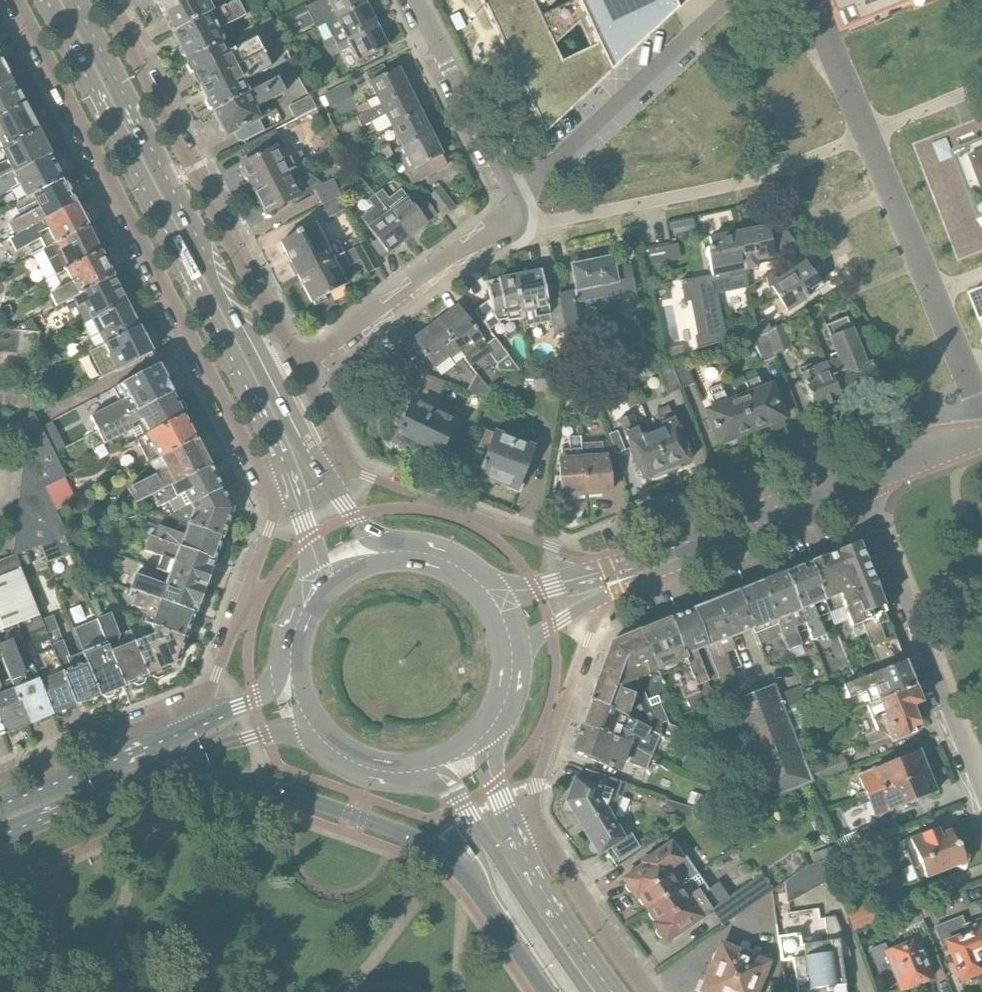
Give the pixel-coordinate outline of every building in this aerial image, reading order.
[(213,13),(206,0),(156,0),(173,33),(213,13)] [(223,42),(224,42),(219,30),(246,17),(238,0),(237,0),(213,13),(173,33),(187,61),(223,42)] [(365,4),(362,0),(319,0),(315,2),(325,24),(365,4)] [(676,13),(670,0),(480,0),(544,136),(603,81),(676,13)] [(322,43),(326,51),(336,46),(346,40),(375,26),(365,4),(325,24),(331,37),(322,43)] [(375,26),(346,40),(350,50),(357,63),(387,48),(375,26)] [(187,61),(200,86),(264,54),(256,38),(228,52),(223,42),(187,61)] [(330,58),(340,53),(336,46),(326,51),(330,58)] [(213,111),(249,93),(244,83),(271,69),(264,54),(200,86),(213,111)] [(13,83),(1,60),(0,60),(0,90),(13,83)] [(368,84),(380,107),(410,92),(398,69),(368,84)] [(278,78),(249,93),(213,111),(227,137),(234,134),(238,141),(243,143),(265,132),(259,121),(261,120),(260,118),(270,113),(266,103),(285,93),(278,78)] [(25,107),(13,83),(0,90),(0,119),(25,107)] [(330,109),(354,97),(347,84),(323,95),(330,109)] [(385,116),(391,129),(421,114),(410,94),(380,107),(372,111),(360,117),(356,119),(359,126),(360,128),(376,121),(385,116)] [(296,119),(299,118),(310,112),(317,109),(310,96),(289,107),(296,119)] [(360,117),(372,111),(367,102),(356,108),(360,117)] [(38,132),(25,107),(0,119),(0,151),(1,151),(38,132)] [(401,149),(431,134),(421,114),(391,129),(401,149)] [(254,191),(299,168),(307,164),(301,152),(289,158),(282,144),(275,130),(241,148),(248,162),(241,166),(242,168),(240,172),(244,178),(248,179),(254,191)] [(0,152),(0,182),(51,156),(38,132),(1,151),(0,152)] [(431,134),(401,149),(395,151),(411,184),(447,166),(431,134)] [(382,160),(393,154),(388,145),(378,151),(382,160)] [(957,161),(981,225),(981,151),(957,161)] [(385,166),(396,161),(393,154),(382,160),(385,166)] [(19,204),(63,181),(51,156),(0,182),(0,197),(12,191),(19,204)] [(312,192),(315,190),(322,205),(342,195),(333,179),(322,185),(300,171),(299,168),(254,191),(255,193),(253,196),(257,203),(261,204),(266,214),(312,192)] [(346,198),(357,190),(350,180),(339,188),(346,198)] [(8,224),(14,235),(75,204),(63,181),(19,204),(15,206),(21,218),(8,224)] [(382,190),(375,195),(408,238),(428,223),(427,223),(437,215),(424,198),(412,207),(400,190),(389,198),(382,190)] [(445,217),(456,209),(440,190),(430,197),(445,217)] [(325,221),(349,209),(342,195),(322,205),(318,207),(325,221)] [(388,253),(408,238),(375,195),(368,200),(374,208),(361,218),(377,240),(372,243),(383,257),(388,253)] [(41,240),(45,249),(88,229),(75,204),(14,235),(14,236),(9,239),(10,241),(9,241),(16,253),(41,240)] [(737,234),(745,272),(755,270),(759,269),(759,267),(765,266),(764,261),(772,260),(773,262),(796,248),(781,224),(769,232),(768,227),(737,234)] [(299,277),(344,254),(338,243),(331,241),(329,242),(330,242),(326,244),(316,225),(281,243),(292,264),(290,265),(296,276),(298,275),(299,277)] [(56,276),(100,252),(88,229),(45,249),(42,250),(56,276)] [(720,293),(748,288),(745,272),(737,234),(711,239),(713,248),(707,249),(712,277),(692,280),(703,334),(694,336),(696,349),(727,340),(717,292),(720,292),(720,293)] [(366,244),(355,249),(361,261),(368,274),(380,267),(366,244)] [(674,256),(672,245),(648,249),(650,261),(674,256)] [(56,308),(73,299),(114,278),(100,252),(56,276),(55,276),(62,289),(50,296),(56,308)] [(340,272),(350,267),(344,254),(299,277),(312,303),(313,302),(315,306),(327,300),(325,296),(347,285),(340,272)] [(557,294),(566,340),(568,339),(584,336),(578,304),(617,297),(639,292),(633,266),(616,270),(614,258),(570,267),(575,291),(557,294)] [(806,264),(770,286),(788,313),(810,298),(806,293),(821,283),(814,272),(812,273),(806,264)] [(514,277),(522,320),(523,322),(523,329),(550,324),(542,272),(514,277)] [(506,322),(522,320),(514,277),(498,280),(498,286),(487,288),(490,301),(492,314),(498,321),(506,320),(506,322)] [(91,320),(126,302),(114,278),(73,299),(77,309),(83,306),(90,320),(91,320)] [(970,295),(980,324),(981,323),(981,290),(970,295)] [(497,321),(492,314),(490,301),(475,312),(483,324),(490,332),(500,325),(497,321)] [(102,346),(139,327),(126,302),(91,320),(91,321),(83,324),(96,350),(102,346)] [(439,323),(460,353),(465,359),(476,350),(475,349),(481,344),(497,365),(497,372),(519,372),(508,357),(509,356),(495,338),(494,338),(490,332),(483,324),(476,330),(460,307),(439,323)] [(827,363),(841,401),(842,402),(852,398),(883,386),(879,374),(871,378),(847,318),(826,326),(830,337),(828,338),(835,354),(830,356),(832,361),(827,363)] [(451,361),(460,353),(439,323),(411,343),(422,358),(425,356),(436,369),(449,358),(451,361)] [(776,355),(793,348),(783,324),(770,333),(768,333),(776,355)] [(102,346),(116,372),(152,353),(139,327),(102,346)] [(777,358),(776,355),(768,333),(760,336),(753,339),(763,363),(777,358)] [(681,390),(695,384),(685,360),(670,364),(681,390)] [(837,403),(841,401),(827,363),(811,368),(811,365),(800,369),(802,374),(800,375),(815,412),(825,408),(826,411),(838,406),(837,403)] [(394,440),(438,461),(458,419),(434,407),(446,383),(419,373),(411,364),(402,372),(401,372),(392,378),(401,385),(418,392),(394,440)] [(668,395),(681,390),(670,364),(665,366),(657,368),(668,395)] [(90,417),(98,432),(172,393),(158,366),(113,390),(119,402),(90,417)] [(784,421),(783,420),(784,419),(778,405),(781,404),(773,382),(761,387),(756,371),(742,376),(749,391),(737,396),(752,432),(768,426),(769,427),(770,428),(771,430),(772,430),(774,431),(775,431),(777,431),(779,431),(780,430),(781,429),(782,428),(783,427),(784,425),(784,424),(784,423),(784,421)] [(487,398),(490,390),(477,374),(468,390),(487,398)] [(714,405),(705,408),(719,445),(721,445),(722,447),(726,450),(731,450),(736,446),(736,442),(735,439),(752,432),(737,396),(726,400),(720,384),(707,390),(714,405)] [(132,431),(136,441),(184,417),(172,393),(98,432),(98,433),(104,446),(132,431)] [(651,432),(668,474),(682,468),(680,465),(690,461),(687,453),(689,452),(677,422),(676,422),(669,406),(656,411),(662,427),(651,432)] [(654,479),(668,474),(651,432),(641,436),(633,414),(632,415),(619,420),(618,420),(627,442),(626,442),(638,472),(640,471),(643,480),(653,476),(654,479)] [(118,456),(127,475),(148,465),(197,440),(184,417),(136,441),(139,445),(127,451),(118,456)] [(479,448),(487,451),(478,476),(520,493),(522,486),(520,485),(535,446),(495,430),(494,434),(486,431),(479,448)] [(197,440),(148,465),(155,477),(128,492),(135,505),(152,497),(210,467),(197,440)] [(581,454),(585,495),(611,492),(606,455),(605,455),(603,447),(581,449),(582,453),(581,454)] [(562,497),(585,495),(581,454),(574,454),(574,449),(562,450),(562,458),(560,458),(562,497)] [(183,507),(222,489),(210,467),(152,497),(158,508),(171,501),(175,510),(183,507)] [(56,511),(79,501),(67,477),(45,487),(56,511)] [(183,523),(223,536),(233,510),(222,489),(183,507),(183,523)] [(142,535),(214,560),(223,536),(183,523),(179,521),(175,533),(154,525),(152,531),(145,527),(142,535)] [(214,560),(142,535),(133,531),(131,538),(147,542),(144,551),(161,558),(157,569),(205,587),(214,560)] [(40,546),(45,558),(69,549),(64,537),(40,546)] [(881,671),(906,662),(896,637),(885,640),(880,626),(890,621),(862,552),(853,547),(837,553),(862,613),(860,614),(867,633),(881,671)] [(856,637),(867,633),(860,614),(862,613),(837,553),(809,564),(829,613),(830,613),(835,626),(849,620),(851,627),(856,637)] [(818,618),(829,613),(809,564),(785,574),(808,630),(812,641),(825,636),(818,618)] [(20,568),(0,576),(0,631),(38,615),(20,568)] [(135,593),(195,614),(205,587),(157,569),(152,581),(135,575),(132,583),(130,590),(130,591),(135,593)] [(797,634),(808,630),(785,574),(760,584),(778,627),(781,634),(788,651),(801,646),(797,634)] [(781,634),(778,627),(760,584),(738,593),(752,631),(754,635),(756,635),(760,645),(779,639),(778,635),(781,634)] [(186,638),(195,614),(135,593),(130,606),(142,610),(139,622),(151,626),(186,638)] [(732,639),(752,631),(738,593),(719,601),(732,639)] [(692,611),(719,677),(722,686),(736,681),(726,654),(736,650),(732,639),(719,601),(692,611)] [(707,682),(719,677),(692,611),(669,621),(700,694),(705,706),(715,702),(707,682)] [(149,678),(135,642),(131,632),(120,637),(111,614),(103,617),(97,619),(125,687),(149,678)] [(125,687),(97,619),(74,628),(100,697),(125,687)] [(684,700),(686,700),(700,694),(669,621),(643,631),(660,675),(662,675),(673,670),(684,700)] [(135,642),(149,678),(171,669),(178,662),(177,662),(186,638),(151,626),(154,635),(135,642)] [(655,724),(659,725),(668,722),(661,705),(670,701),(660,675),(643,631),(622,639),(648,704),(655,724)] [(0,642),(0,655),(10,679),(29,725),(53,716),(38,678),(26,683),(8,639),(0,642)] [(597,683),(648,704),(622,639),(613,643),(611,643),(610,646),(611,646),(597,683)] [(76,706),(100,697),(82,653),(70,658),(63,641),(50,646),(52,650),(76,706)] [(53,716),(76,706),(52,650),(45,653),(39,655),(44,669),(36,672),(38,678),(53,716)] [(869,704),(916,686),(906,662),(881,671),(844,686),(848,696),(850,699),(865,693),(869,704)] [(29,725),(10,679),(0,682),(0,724),(5,735),(29,725)] [(659,734),(659,725),(655,724),(648,704),(597,683),(590,702),(659,734)] [(795,734),(792,726),(776,685),(775,685),(730,703),(730,704),(729,704),(753,765),(762,789),(777,798),(814,784),(814,783),(808,768),(795,734)] [(916,686),(869,704),(868,705),(874,719),(872,719),(877,732),(885,729),(890,743),(917,732),(915,727),(920,725),(913,706),(922,703),(916,686)] [(706,707),(705,706),(700,694),(686,700),(692,712),(706,707)] [(590,702),(582,726),(631,745),(651,756),(652,756),(659,735),(659,734),(590,702)] [(631,745),(582,726),(572,753),(588,759),(587,761),(621,773),(626,756),(630,757),(627,763),(645,769),(651,756),(631,745)] [(855,795),(857,800),(928,772),(920,752),(903,758),(899,758),(894,759),(892,762),(875,769),(875,767),(857,775),(858,777),(859,777),(865,791),(855,795)] [(808,768),(814,783),(848,769),(842,755),(808,768)] [(567,811),(575,812),(593,841),(590,849),(592,853),(601,854),(626,839),(615,819),(617,815),(623,799),(622,798),(626,784),(589,771),(584,783),(575,779),(565,808),(567,811)] [(928,772),(857,800),(860,807),(870,803),(875,818),(888,812),(889,813),(892,812),(891,810),(936,793),(928,772)] [(662,816),(683,822),(699,810),(667,800),(662,816)] [(862,846),(884,837),(879,823),(856,832),(862,846)] [(909,838),(927,879),(955,867),(963,870),(968,857),(960,853),(956,844),(954,845),(948,832),(941,836),(938,828),(921,835),(921,834),(909,838)] [(649,911),(698,874),(693,867),(676,879),(668,869),(682,860),(671,845),(655,856),(650,852),(641,860),(642,861),(640,862),(642,868),(624,880),(626,883),(625,888),(628,893),(633,894),(636,897),(638,895),(639,896),(639,901),(642,906),(646,908),(649,911)] [(785,882),(788,903),(831,879),(824,862),(807,866),(785,882)] [(698,874),(649,911),(649,916),(652,921),(657,923),(657,924),(655,925),(657,929),(656,933),(659,938),(664,939),(666,942),(712,910),(702,895),(709,891),(698,874)] [(762,876),(712,910),(723,926),(772,892),(762,876)] [(854,931),(878,922),(871,904),(847,913),(854,931)] [(924,922),(918,907),(896,916),(901,930),(924,922)] [(842,954),(850,951),(837,916),(824,917),(828,939),(817,940),(803,942),(802,934),(779,937),(783,961),(794,960),(799,991),(847,991),(842,954)] [(950,964),(956,979),(960,977),(962,981),(981,973),(981,965),(981,963),(981,962),(981,921),(981,920),(965,926),(962,925),(957,927),(955,930),(944,935),(955,962),(950,964)] [(885,944),(871,949),(881,974),(893,970),(901,991),(933,978),(918,939),(917,939),(888,950),(885,944)] [(723,942),(703,990),(707,991),(755,991),(768,960),(762,958),(763,956),(750,950),(749,953),(723,942)]
